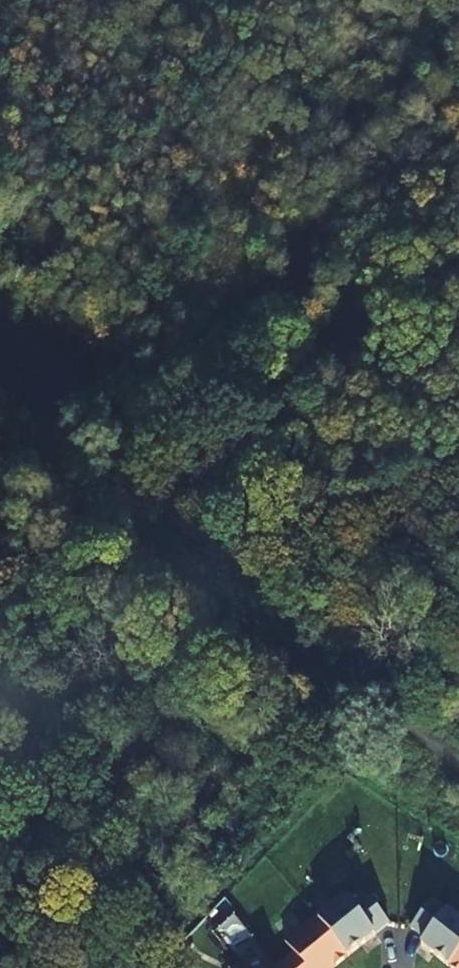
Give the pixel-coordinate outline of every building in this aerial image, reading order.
[(434,961),(458,919),(458,916),(412,886),(399,906),(426,924),(412,947),(434,961)] [(389,927),(367,895),(350,906),(345,899),(284,942),(294,956),(276,967),(331,967),(389,927)] [(434,961),(444,967),(458,967),(458,966),(458,919),(434,961)]
